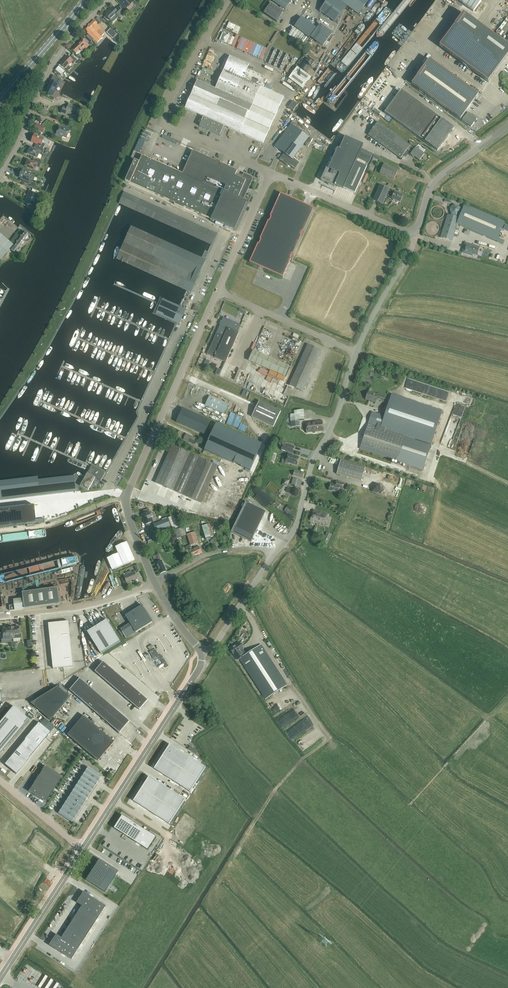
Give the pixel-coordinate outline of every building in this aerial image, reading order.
[(123,5),(130,12),(135,7),(134,6),(135,5),(133,2),(134,1),(133,0),(118,0),(123,5)] [(291,0),(273,0),(272,1),(285,9),(291,0)] [(347,6),(358,14),(369,0),(339,0),(338,0),(327,0),(319,11),(335,22),(347,6)] [(428,20),(434,23),(443,1),(441,0),(437,0),(428,20)] [(473,12),(482,0),(458,0),(473,12)] [(284,12),(270,3),(264,13),(277,22),(284,12)] [(117,15),(121,19),(126,14),(124,13),(127,11),(124,9),(121,5),(116,10),(112,6),(109,10),(105,14),(111,21),(117,15)] [(507,54),(507,46),(464,14),(440,46),(488,82),(507,54)] [(301,18),(294,27),(309,38),(316,28),(301,18)] [(94,20),(85,29),(88,32),(87,33),(96,42),(101,37),(100,36),(105,32),(97,24),(97,23),(94,20)] [(309,37),(314,40),(318,42),(317,43),(321,46),(330,34),(318,25),(309,37)] [(107,32),(112,37),(115,34),(116,34),(110,27),(109,28),(110,28),(107,32)] [(288,36),(299,43),(300,41),(305,44),(308,39),(303,36),(304,35),(294,28),(288,36)] [(262,48),(251,44),(250,46),(229,38),(225,46),(261,60),(264,53),(261,52),(262,48)] [(82,52),(89,46),(83,39),(72,50),(75,53),(77,52),(79,54),(81,51),(82,52)] [(60,64),(68,71),(69,71),(70,69),(70,68),(68,66),(72,62),(74,64),(77,60),(72,56),(70,58),(67,56),(60,64)] [(197,81),(185,109),(203,117),(199,126),(220,135),(224,126),(262,144),(284,97),(261,87),(265,78),(252,72),(253,68),(248,66),(249,65),(230,57),(216,89),(197,81)] [(204,64),(208,66),(209,63),(211,64),(213,60),(207,57),(204,64)] [(307,58),(300,68),(306,72),(313,63),(307,58)] [(462,121),(471,127),(474,123),(476,122),(476,120),(477,119),(474,117),(473,115),(472,115),(468,113),(466,115),(465,114),(478,95),(429,60),(412,84),(460,119),(461,119),(462,120),(462,121)] [(296,69),(289,78),(301,87),(308,78),(296,69)] [(53,76),(45,92),(52,96),(58,84),(59,85),(62,80),(53,76)] [(384,113),(386,114),(384,116),(389,120),(392,122),(394,120),(425,142),(442,119),(401,90),(384,113)] [(288,108),(293,111),(298,104),(293,101),(292,103),(292,102),(288,108)] [(66,115),(67,113),(76,117),(79,109),(69,105),(67,108),(64,107),(61,113),(66,115)] [(407,150),(410,145),(377,122),(368,135),(401,158),(407,150)] [(34,129),(40,131),(43,133),(46,127),(36,123),(34,129)] [(292,160),(293,158),(294,159),(296,156),(295,156),(309,138),(291,124),(274,146),(292,160)] [(60,126),(57,133),(57,134),(56,135),(62,138),(63,136),(67,138),(70,131),(60,126)] [(35,135),(32,142),(37,144),(36,147),(42,149),(43,150),(45,145),(43,143),(44,139),(35,135)] [(364,145),(345,137),(340,149),(338,148),(329,168),(327,167),(321,181),(334,187),(335,185),(344,188),(355,162),(356,162),(362,149),(364,145)] [(410,145),(407,150),(411,153),(411,154),(412,155),(412,156),(413,157),(414,156),(420,160),(424,154),(415,147),(414,149),(410,145)] [(44,150),(43,150),(42,149),(36,147),(35,150),(30,147),(29,150),(27,149),(26,153),(27,153),(27,154),(37,158),(38,154),(42,155),(44,150)] [(367,167),(364,166),(366,162),(369,163),(373,154),(362,149),(356,162),(355,162),(344,188),(355,193),(367,167)] [(125,180),(130,183),(175,203),(174,204),(183,208),(184,207),(211,219),(211,220),(234,230),(247,203),(238,198),(238,197),(243,200),(252,179),(251,177),(244,174),(242,179),(235,176),(237,171),(193,151),(182,174),(142,155),(139,161),(135,159),(125,180)] [(34,162),(28,160),(25,167),(35,171),(37,167),(40,168),(42,163),(35,160),(34,162)] [(384,164),(379,173),(394,179),(398,170),(384,164)] [(32,175),(22,171),(21,170),(20,174),(21,174),(20,177),(25,179),(24,182),(31,185),(33,180),(30,179),(32,175)] [(400,203),(403,196),(395,192),(394,193),(389,191),(389,190),(380,185),(373,200),(383,205),(387,195),(392,198),(392,199),(400,203)] [(33,206),(36,201),(37,201),(38,201),(40,196),(39,195),(29,191),(25,203),(33,206)] [(125,192),(119,204),(211,244),(217,233),(125,192)] [(280,194),(249,262),(282,278),(313,209),(280,194)] [(452,241),(457,224),(497,241),(505,222),(465,205),(459,218),(447,214),(440,237),(452,241)] [(454,206),(450,209),(451,214),(457,216),(461,211),(459,207),(454,206)] [(131,226),(117,259),(187,290),(201,258),(131,226)] [(10,249),(15,253),(28,235),(23,231),(19,237),(16,234),(10,242),(0,234),(0,260),(10,249)] [(479,247),(465,243),(464,247),(466,247),(464,253),(472,255),(472,254),(477,255),(479,247)] [(190,292),(205,260),(204,260),(201,258),(187,290),(190,292)] [(183,310),(181,309),(166,302),(165,302),(160,313),(161,313),(161,314),(176,321),(177,321),(178,321),(179,322),(180,320),(184,311),(183,310)] [(209,351),(214,353),(216,354),(214,357),(225,362),(239,333),(237,332),(241,325),(223,317),(209,351)] [(180,354),(184,344),(179,342),(175,352),(180,354)] [(307,344),(289,385),(303,391),(321,350),(307,344)] [(249,361),(273,371),(277,372),(285,376),(289,366),(253,351),(249,361)] [(223,378),(228,366),(225,364),(219,377),(223,378)] [(383,402),(385,396),(378,394),(377,395),(368,392),(366,399),(375,402),(376,400),(383,402)] [(423,469),(442,411),(392,394),(385,416),(372,412),(360,448),(423,469)] [(210,396),(205,406),(224,414),(228,404),(210,396)] [(252,417),(273,427),(281,411),(259,401),(252,417)] [(206,430),(209,425),(210,421),(183,408),(176,422),(204,435),(206,431),(206,430)] [(305,419),(304,410),(294,411),(294,414),(295,421),(291,421),(291,427),(300,426),(299,420),(305,419)] [(306,422),(306,432),(324,430),(322,420),(306,422)] [(262,444),(216,424),(204,450),(250,471),(262,444)] [(186,434),(183,440),(195,445),(197,439),(186,434)] [(281,449),(293,452),(294,447),(283,443),(281,449)] [(201,503),(218,466),(172,445),(155,483),(201,503)] [(286,462),(288,462),(288,463),(290,464),(291,463),(297,465),(299,457),(292,455),(292,454),(288,453),(286,462)] [(365,468),(341,461),(337,474),(361,482),(365,468)] [(92,465),(80,486),(88,490),(95,478),(100,481),(105,473),(92,465)] [(0,484),(0,499),(76,489),(74,473),(0,484)] [(293,477),(291,484),(292,484),(295,485),(294,486),(300,488),(302,480),(293,477)] [(337,485),(331,484),(329,490),(338,493),(340,489),(342,489),(344,484),(338,482),(337,485)] [(257,486),(253,491),(257,495),(254,497),(267,508),(273,501),(257,486)] [(264,516),(266,511),(246,501),(231,532),(251,541),(262,519),(264,516)] [(34,505),(0,509),(0,527),(44,522),(44,518),(36,519),(34,505)] [(293,508),(288,505),(284,511),(289,514),(293,508)] [(143,511),(142,515),(141,515),(145,525),(153,522),(149,512),(150,512),(149,509),(143,511)] [(327,515),(313,510),(310,520),(328,526),(330,518),(327,517),(327,515)] [(170,526),(171,530),(182,526),(178,517),(175,518),(174,515),(167,518),(167,519),(170,526)] [(167,519),(153,524),(156,531),(170,526),(167,519)] [(211,528),(210,526),(210,523),(202,526),(206,539),(211,538),(211,536),(212,536),(211,531),(210,528),(211,528)] [(170,526),(156,531),(157,535),(171,530),(170,526)] [(184,527),(174,531),(177,539),(186,535),(184,527)] [(191,545),(194,544),(197,543),(198,543),(195,532),(187,534),(191,545)] [(326,532),(323,540),(328,542),(332,535),(326,532)] [(115,547),(116,550),(117,551),(118,554),(110,557),(107,559),(112,570),(114,569),(117,568),(134,561),(126,542),(115,547)] [(190,558),(195,556),(192,549),(191,548),(190,545),(185,547),(187,550),(190,558)] [(201,553),(199,546),(192,549),(195,556),(201,553)] [(161,561),(156,563),(160,574),(166,571),(161,561)] [(0,573),(0,579),(13,576),(12,570),(0,573)] [(129,574),(124,576),(126,582),(137,578),(134,572),(131,573),(130,572),(128,573),(129,574)] [(29,576),(30,584),(47,581),(46,573),(37,574),(37,575),(29,576)] [(3,591),(17,587),(22,586),(21,579),(13,581),(13,583),(10,584),(10,582),(1,584),(3,591)] [(10,610),(23,609),(23,608),(59,604),(57,589),(23,593),(23,598),(22,598),(14,599),(15,605),(10,606),(10,610)] [(134,610),(144,627),(153,622),(142,605),(134,610)] [(144,627),(134,610),(125,616),(130,623),(136,633),(144,627)] [(107,620),(87,632),(101,654),(120,642),(107,620)] [(49,623),(53,668),(74,667),(69,621),(49,623)] [(136,633),(130,623),(121,629),(126,638),(136,633)] [(10,627),(11,639),(14,638),(14,635),(19,634),(19,627),(18,627),(17,626),(16,626),(15,627),(10,627)] [(1,640),(11,639),(10,627),(5,628),(5,627),(3,627),(3,628),(2,628),(2,634),(0,634),(1,640)] [(234,654),(237,660),(239,659),(241,658),(246,654),(243,650),(242,649),(243,648),(239,642),(236,644),(236,645),(230,649),(233,654),(234,654)] [(261,645),(248,653),(244,656),(241,658),(239,659),(265,699),(287,685),(261,645)] [(160,656),(155,648),(150,652),(154,659),(159,656),(166,668),(169,666),(162,655),(160,656)] [(130,658),(128,660),(138,671),(140,669),(130,658)] [(106,673),(110,668),(103,662),(99,667),(106,673)] [(102,677),(106,673),(99,667),(95,671),(102,677)] [(112,678),(117,673),(110,668),(106,673),(112,678)] [(108,683),(112,678),(106,673),(102,677),(108,683)] [(119,683),(123,679),(117,673),(112,678),(119,683)] [(74,694),(85,682),(80,678),(70,690),(74,694)] [(115,688),(119,683),(112,678),(108,683),(115,688)] [(125,689),(129,684),(123,679),(119,683),(125,689)] [(85,682),(74,694),(79,698),(89,686),(85,682)] [(121,694),(125,689),(119,683),(115,688),(121,694)] [(131,694),(136,690),(129,684),(125,689),(131,694)] [(89,686),(79,698),(83,701),(93,690),(89,686)] [(57,687),(31,703),(51,720),(70,698),(57,687)] [(127,699),(131,694),(125,689),(121,694),(127,699)] [(93,690),(83,701),(87,705),(97,694),(93,690)] [(136,690),(131,694),(138,700),(142,695),(136,690)] [(97,694),(87,705),(92,709),(102,697),(97,694)] [(134,705),(138,700),(131,694),(127,699),(134,705)] [(138,700),(144,705),(148,700),(142,695),(138,700)] [(102,697),(92,709),(96,713),(106,701),(102,697)] [(138,700),(134,705),(140,710),(144,705),(138,700)] [(106,701),(96,713),(100,716),(110,705),(106,701)] [(110,705),(100,716),(104,720),(109,714),(114,708),(110,705)] [(13,706),(0,721),(0,753),(29,719),(13,706)] [(118,721),(123,715),(114,708),(109,714),(118,721)] [(289,722),(289,723),(300,716),(296,711),(294,712),(293,709),(279,718),(284,725),(289,722)] [(125,727),(118,721),(109,714),(104,720),(120,733),(125,727)] [(98,761),(115,742),(84,715),(67,734),(98,761)] [(123,715),(118,721),(125,727),(130,721),(123,715)] [(39,722),(4,764),(16,774),(51,732),(39,722)] [(74,746),(76,744),(67,736),(66,739),(74,746)] [(298,747),(304,751),(309,745),(304,740),(298,747)] [(206,767),(170,744),(154,769),(190,792),(206,767)] [(29,792),(46,803),(63,777),(46,766),(29,792)] [(88,767),(72,792),(59,813),(72,822),(86,801),(102,776),(88,767)] [(185,799),(149,776),(133,801),(169,824),(185,799)] [(156,837),(122,815),(114,828),(148,850),(156,837)] [(101,860),(88,881),(105,892),(118,871),(101,860)] [(106,906),(84,892),(77,902),(82,906),(62,938),(56,934),(49,945),(72,959),(106,906)]
